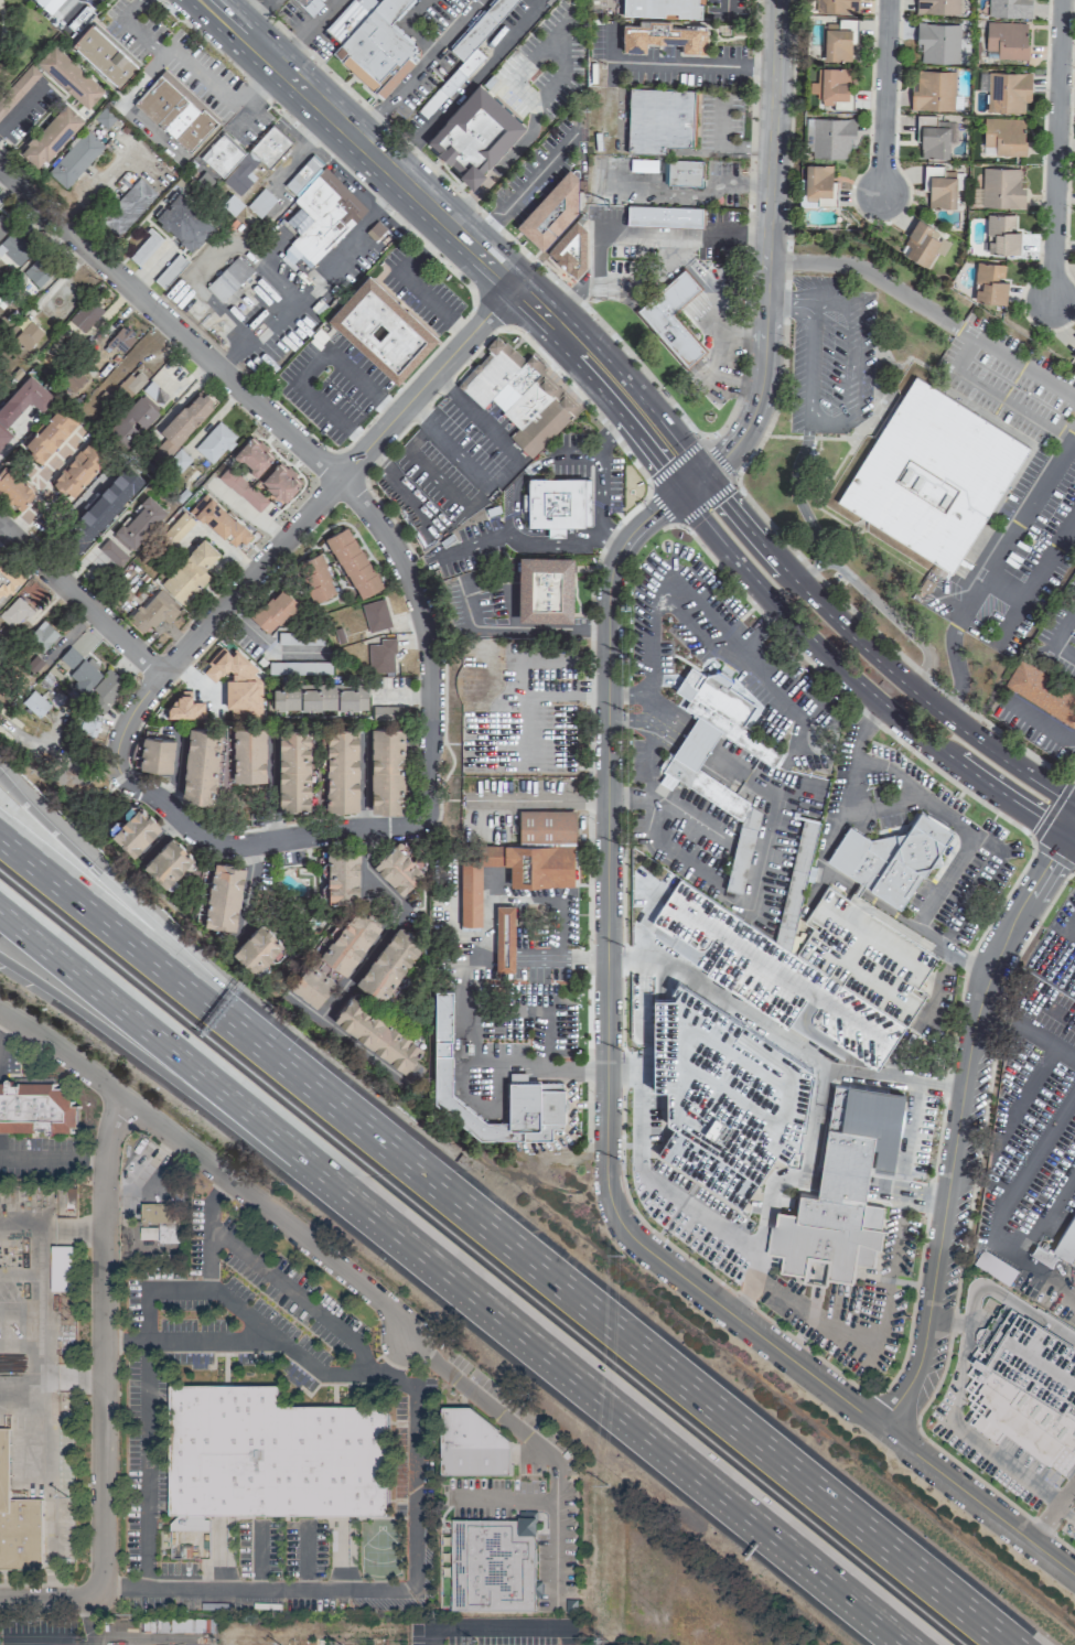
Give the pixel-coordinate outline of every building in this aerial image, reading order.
[(51,14),(64,0),(33,0),(51,14)] [(312,15),(324,3),(320,0),(297,0),(312,15)] [(327,32),(340,43),(331,53),(383,99),(423,54),(391,25),(414,0),(356,0),(327,32)] [(462,61),(415,114),(426,122),(485,56),(476,49),(518,0),(494,0),(450,50),(462,61)] [(701,3),(697,3),(697,0),(622,0),(622,5),(615,5),(615,15),(700,18),(701,3)] [(853,12),(853,0),(816,0),(816,12),(853,12)] [(916,14),(959,14),(959,0),(916,0),(916,14)] [(988,18),(1029,18),(1029,0),(988,0),(988,18)] [(92,12),(82,5),(67,27),(77,33),(92,12)] [(824,60),(854,60),(854,19),(837,19),(837,29),(824,29),(824,60)] [(1029,21),(986,22),(987,60),(1029,60),(1029,21)] [(71,44),(118,88),(139,66),(92,22),(71,44)] [(706,24),(623,22),(623,52),(646,52),(646,42),(681,43),(681,53),(706,54),(706,24)] [(959,23),(917,23),(917,63),(959,63),(959,23)] [(105,92),(54,43),(35,63),(86,111),(105,92)] [(31,64),(0,98),(0,117),(41,74),(31,64)] [(848,68),(816,67),(816,82),(809,82),(809,93),(819,94),(818,104),(836,105),(835,108),(852,109),(852,91),(847,91),(848,68)] [(132,103),(190,154),(221,120),(163,68),(132,103)] [(956,110),(956,71),(912,69),(912,110),(956,110)] [(987,112),(1030,112),(1031,72),(987,72),(987,112)] [(473,185),(526,127),(477,83),(424,141),(473,185)] [(666,153),(667,147),(696,148),(697,89),(630,88),(627,152),(666,153)] [(85,120),(65,103),(19,151),(39,170),(85,120)] [(94,120),(107,130),(117,116),(104,107),(94,120)] [(917,158),(949,158),(949,122),(938,122),(938,115),(917,115),(917,158)] [(856,118),(816,117),(816,127),(806,127),(806,141),(813,142),(813,159),(847,159),(847,149),(856,149),(856,118)] [(1023,155),(1024,119),(983,118),(982,154),(1023,155)] [(245,154),(222,133),(200,158),(240,195),(257,176),(251,171),(260,161),(269,169),(292,143),(271,125),(245,154)] [(67,190),(105,144),(85,128),(47,172),(67,190)] [(367,208),(312,154),(282,186),(301,205),(286,222),(299,235),(287,247),(309,269),(367,208)] [(702,160),(666,160),(666,186),(702,186),(702,160)] [(832,205),(834,164),(803,164),(803,205),(832,205)] [(928,207),(955,208),(956,171),(943,171),(943,166),(924,165),(924,197),(928,197),(928,207)] [(981,188),(973,188),(972,206),(1024,207),(1024,181),(1019,180),(1019,168),(981,168),(981,188)] [(515,226),(539,247),(592,191),(568,169),(515,226)] [(158,195),(139,178),(99,219),(118,237),(158,195)] [(246,206),(259,218),(277,201),(264,187),(246,206)] [(178,190),(152,218),(191,252),(216,225),(178,190)] [(627,226),(702,227),(703,206),(627,205),(627,226)] [(1014,214),(986,213),(985,252),(1019,253),(1019,231),(1014,231),(1014,214)] [(584,218),(585,266),(574,277),(547,251),(580,216),(584,218)] [(10,224),(0,217),(0,238),(10,224)] [(949,244),(929,234),(932,227),(915,219),(898,253),(926,267),(934,251),(942,256),(949,244)] [(19,267),(34,247),(12,229),(0,245),(0,252),(19,267)] [(162,238),(151,229),(128,257),(139,266),(162,238)] [(189,262),(179,254),(153,279),(163,289),(189,262)] [(222,303),(254,270),(238,255),(205,288),(222,303)] [(39,288),(52,275),(36,259),(24,272),(39,288)] [(1005,303),(1007,280),(1002,280),(1003,264),(976,261),(972,300),(1005,303)] [(685,369),(705,352),(673,313),(700,289),(684,269),(634,311),(685,369)] [(438,338),(368,273),(326,319),(396,384),(438,338)] [(69,319),(84,333),(105,312),(90,298),(69,319)] [(12,338),(28,351),(45,330),(30,318),(12,338)] [(137,335),(123,323),(106,343),(119,355),(137,335)] [(581,409),(544,372),(547,368),(531,354),(524,362),(497,334),(485,347),(490,352),(456,384),(482,409),(491,401),(518,429),(509,437),(531,459),(581,409)] [(63,382),(73,392),(85,379),(75,369),(63,382)] [(145,379),(137,372),(130,380),(129,379),(121,387),(131,396),(145,379)] [(27,373),(0,404),(0,448),(11,435),(4,429),(28,401),(40,411),(54,396),(27,373)] [(215,403),(198,388),(159,431),(165,437),(149,456),(159,465),(215,403)] [(108,430),(127,447),(158,412),(139,395),(108,430)] [(76,419),(56,403),(21,447),(41,463),(76,419)] [(236,437),(218,420),(193,448),(211,464),(236,437)] [(230,454),(254,476),(273,456),(249,434),(230,454)] [(49,481),(68,498),(107,457),(88,439),(49,481)] [(282,503),(301,482),(276,460),(257,481),(282,503)] [(0,468),(0,493),(16,511),(33,495),(4,464),(0,468)] [(267,501),(228,465),(218,476),(257,512),(267,501)] [(588,526),(588,479),(527,476),(526,526),(547,527),(546,537),(566,538),(566,527),(588,526)] [(239,540),(243,544),(251,536),(205,492),(190,509),(232,548),(239,540)] [(165,511),(148,495),(111,536),(129,551),(165,511)] [(85,540),(111,512),(97,499),(71,527),(85,540)] [(194,521),(183,511),(165,531),(176,541),(194,521)] [(357,599),(379,587),(347,525),(325,536),(357,599)] [(128,556),(107,537),(97,548),(117,567),(128,556)] [(183,606),(210,577),(203,571),(219,553),(202,538),(159,584),(183,606)] [(294,564),(312,603),(336,592),(318,553),(294,564)] [(572,620),(572,556),(518,556),(518,620),(572,620)] [(268,634),(296,602),(279,586),(250,618),(268,634)] [(160,617),(167,623),(180,610),(157,588),(128,620),(144,634),(160,617)] [(17,595),(0,613),(0,619),(12,631),(32,610),(17,595)] [(368,632),(390,626),(383,598),(360,604),(368,632)] [(41,652),(58,634),(42,619),(26,637),(41,652)] [(278,644),(322,645),(323,633),(278,632),(278,644)] [(369,672),(394,671),(393,638),(379,638),(379,644),(368,644),(369,672)] [(85,661),(69,646),(58,657),(71,670),(65,675),(83,692),(102,672),(87,658),(85,661)] [(261,716),(260,680),(255,680),(254,663),(238,663),(238,650),(208,650),(209,676),(225,675),(226,707),(230,707),(230,717),(261,716)] [(1074,721),(1074,691),(1017,660),(1002,688),(1073,726),(1074,721)] [(761,807),(688,761),(708,729),(776,767),(777,767),(786,752),(742,727),(754,706),(755,703),(730,688),(731,678),(718,670),(711,669),(708,676),(690,665),(675,691),(686,698),(681,706),(695,714),(663,770),(666,772),(659,783),(671,789),(676,782),(740,818),(725,890),(743,893),(761,807)] [(125,683),(110,669),(92,689),(107,702),(125,683)] [(269,684),(269,710),(366,710),(366,685),(269,684)] [(49,704),(32,689),(20,702),(38,717),(49,704)] [(166,718),(203,719),(203,701),(190,701),(190,690),(177,690),(177,705),(166,704),(166,718)] [(92,700),(90,711),(81,710),(77,733),(97,736),(103,702),(92,700)] [(408,718),(407,705),(372,706),(372,719),(408,718)] [(264,726),(228,727),(228,781),(265,781),(264,726)] [(218,729),(185,727),(182,801),(215,803),(218,729)] [(358,810),(357,727),(325,728),(326,810),(358,810)] [(369,727),(370,812),(403,811),(402,727),(369,727)] [(309,730),(278,729),(277,808),(308,808),(309,730)] [(169,771),(174,739),(141,734),(137,767),(169,771)] [(711,802),(688,792),(682,805),(693,809),(694,807),(706,812),(711,802)] [(160,827),(136,804),(107,833),(132,856),(160,827)] [(573,885),(574,810),(518,809),(518,845),(474,844),(474,854),(460,854),(459,925),(480,926),(480,865),(508,865),(508,885),(573,885)] [(902,907),(926,866),(939,863),(938,854),(951,830),(917,810),(908,824),(881,829),(882,836),(869,838),(846,825),(825,863),(902,907)] [(165,887),(192,857),(169,836),(141,866),(165,887)] [(372,864),(400,894),(423,872),(395,843),(372,864)] [(357,850),(324,851),(326,901),(359,900),(357,850)] [(244,866),(212,861),(202,925),(234,930),(244,866)] [(933,956),(919,945),(919,940),(859,892),(849,895),(826,888),(808,910),(802,929),(806,929),(798,953),(799,966),(806,975),(805,969),(808,969),(811,994),(815,988),(821,992),(817,997),(809,998),(810,999),(813,1022),(879,1076),(891,1038),(871,1031),(872,1028),(871,1014),(884,1013),(886,1031),(893,1022),(907,1033),(933,956)] [(344,974),(381,925),(354,905),(317,954),(344,974)] [(513,905),(495,905),(495,971),(513,971),(513,905)] [(282,943),(259,922),(231,952),(254,973),(282,943)] [(422,942),(397,924),(355,982),(381,1001),(422,942)] [(314,1006),(334,980),(309,960),(288,986),(314,1006)] [(796,1152),(809,1067),(676,981),(669,990),(671,997),(652,997),(652,1088),(665,1088),(664,1120),(671,1126),(655,1151),(739,1206),(755,1180),(774,1152),(787,1161),(786,1165),(797,1168),(802,1153),(796,1152)] [(561,1088),(538,1087),(538,1080),(507,1079),(506,1122),(484,1120),(450,1094),(451,990),(433,990),(432,1104),(476,1138),(550,1140),(549,1127),(562,1127),(561,1088)] [(423,1042),(346,996),(330,1023),(407,1069),(423,1042)] [(77,1135),(0,1133),(0,1084),(55,1084),(79,1109),(77,1135)] [(903,1092),(832,1084),(819,1193),(798,1191),(796,1213),(775,1211),(770,1257),(784,1258),(782,1278),(854,1286),(857,1266),(878,1268),(885,1205),(864,1203),(869,1173),(893,1176),(903,1092)] [(173,1204),(141,1204),(142,1223),(174,1223),(173,1204)] [(1073,1264),(1074,1261),(1074,1211),(1051,1251),(1073,1264)] [(159,1228),(141,1228),(140,1241),(180,1242),(181,1225),(159,1224),(159,1228)] [(75,1247),(53,1247),(52,1292),(74,1292),(75,1247)] [(999,1442),(1000,1439),(1069,1474),(1074,1463),(1074,1335),(1071,1342),(1001,1306),(988,1331),(972,1331),(972,1379),(971,1378),(970,1380),(971,1427),(999,1442)] [(171,1387),(280,1386),(280,1407),(387,1406),(387,1517),(171,1517),(171,1387)] [(442,1409),(471,1407),(512,1443),(510,1476),(442,1476),(442,1409)] [(10,1499),(11,1429),(0,1429),(0,1570),(42,1570),(42,1499),(10,1499)] [(453,1520),(512,1523),(510,1545),(524,1545),(523,1600),(492,1599),(492,1610),(451,1609),(453,1520)]
